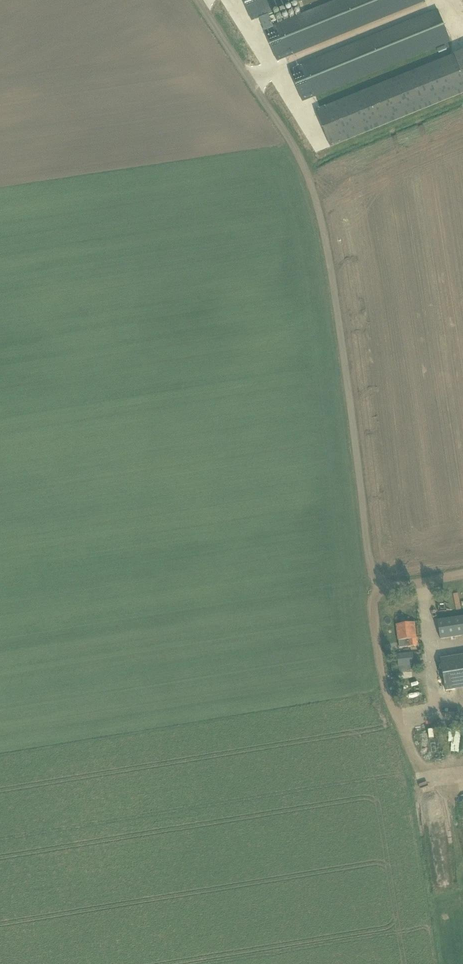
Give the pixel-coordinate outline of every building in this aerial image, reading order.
[(251,20),(301,0),(243,0),(251,20)] [(277,61),(425,1),(425,0),(341,0),(265,31),(277,61)] [(290,71),(302,101),(451,41),(439,12),(290,71)] [(330,147),(462,94),(462,53),(316,112),(330,147)] [(441,639),(462,635),(462,617),(438,620),(441,639)] [(397,625),(399,648),(417,646),(414,623),(397,625)] [(397,654),(399,673),(407,672),(407,669),(414,669),(413,652),(397,654)] [(440,658),(446,691),(462,688),(462,655),(440,658)]
